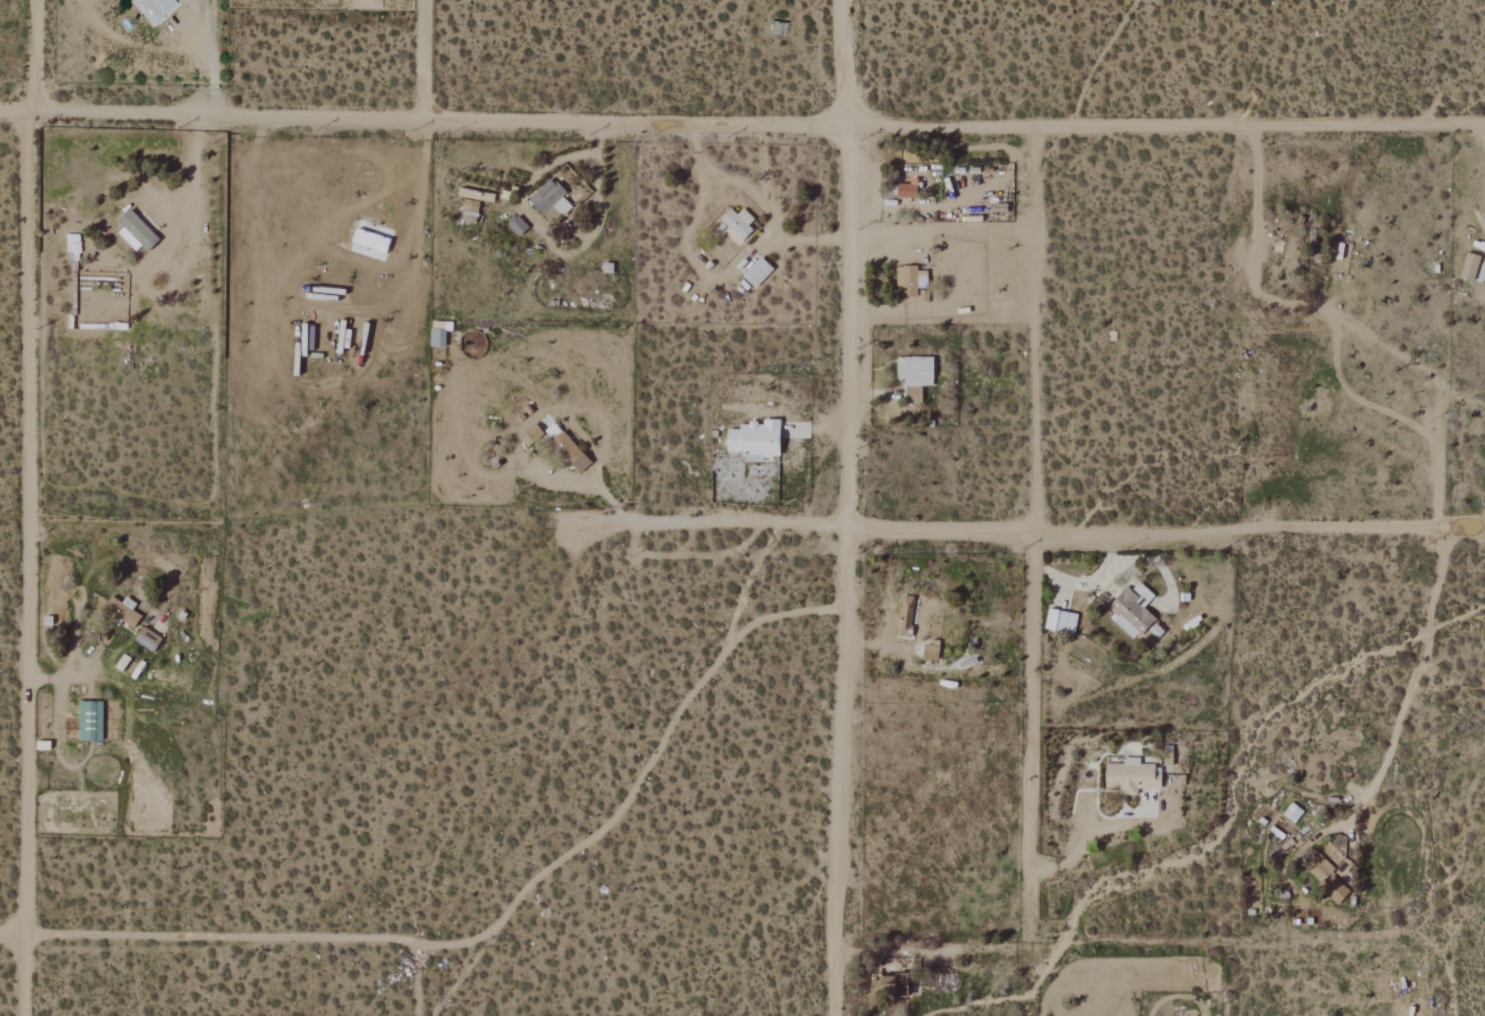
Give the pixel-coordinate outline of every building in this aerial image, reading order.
[(181,4),(178,0),(142,0),(162,21),(181,4)] [(385,11),(386,0),(353,0),(353,10),(385,11)] [(553,224),(573,205),(565,197),(569,194),(554,178),(530,200),(553,224)] [(917,185),(900,184),(899,198),(917,199),(917,185)] [(740,215),(733,209),(723,220),(746,241),(755,230),(751,226),(757,219),(745,209),(740,215)] [(137,252),(143,246),(149,252),(161,240),(133,210),(120,222),(125,228),(119,233),(137,252)] [(509,226),(521,238),(531,228),(520,216),(509,226)] [(757,288),(776,270),(764,257),(745,275),(757,288)] [(929,271),(919,271),(919,267),(898,266),(898,287),(905,287),(904,296),(919,296),(919,288),(929,288),(929,271)] [(899,357),(899,380),(907,379),(907,402),(925,402),(924,386),(936,386),(936,357),(899,357)] [(784,457),(784,421),(743,422),(743,430),(730,430),(731,452),(748,452),(748,462),(767,462),(767,457),(784,457)] [(593,465),(568,430),(553,441),(578,476),(593,465)] [(1136,642),(1157,618),(1146,608),(1156,596),(1142,584),(1134,592),(1129,587),(1105,613),(1136,642)] [(145,616),(134,609),(137,604),(128,598),(124,603),(114,596),(106,609),(136,629),(145,616)] [(910,638),(919,599),(906,596),(897,635),(910,638)] [(1077,634),(1079,613),(1050,610),(1048,630),(1077,634)] [(1150,630),(1157,638),(1163,634),(1157,625),(1150,630)] [(941,661),(942,643),(927,642),(926,660),(941,661)] [(82,702),(80,741),(104,741),(104,702),(82,702)] [(1329,876),(1334,868),(1315,855),(1304,869),(1319,880),(1314,888),(1338,905),(1348,890),(1329,876)]
